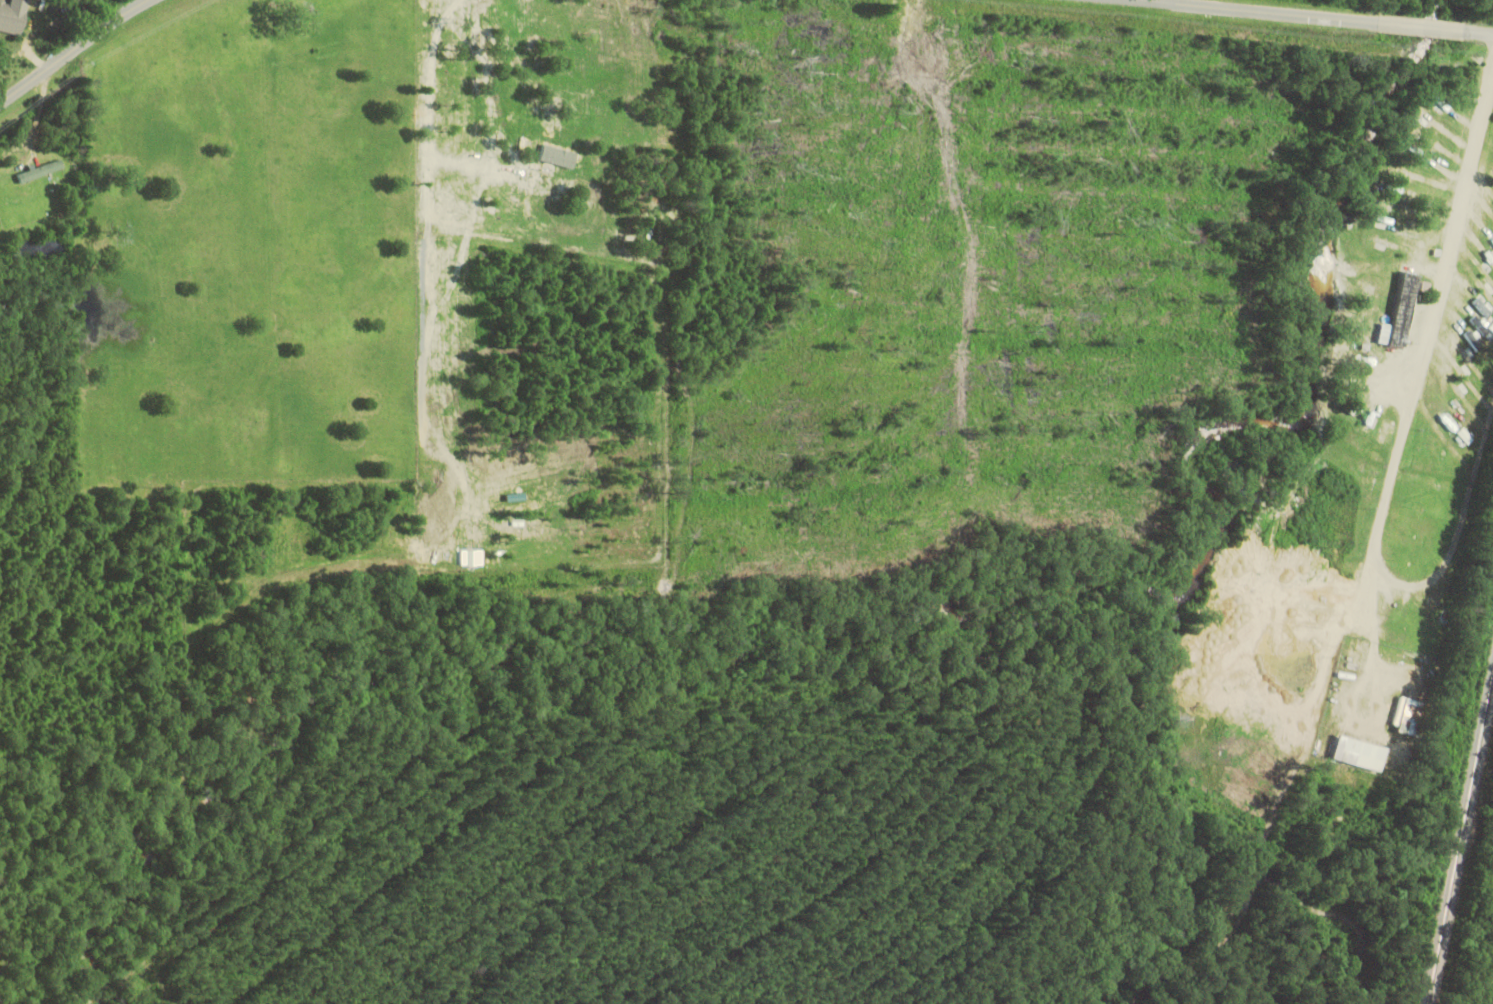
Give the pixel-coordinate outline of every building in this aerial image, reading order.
[(12,2),(4,0),(0,0),(0,29),(25,34),(31,0),(13,0),(12,2)] [(19,174),(22,183),(65,167),(62,158),(19,174)] [(1410,347),(1423,274),(1407,271),(1405,281),(1399,280),(1392,323),(1384,321),(1382,335),(1377,334),(1376,341),(1410,347)] [(1486,318),(1492,311),(1492,309),(1479,296),(1472,302),(1479,309),(1469,320),(1492,341),(1492,324),(1486,318)] [(1391,745),(1342,736),(1338,761),(1387,770),(1391,745)]
